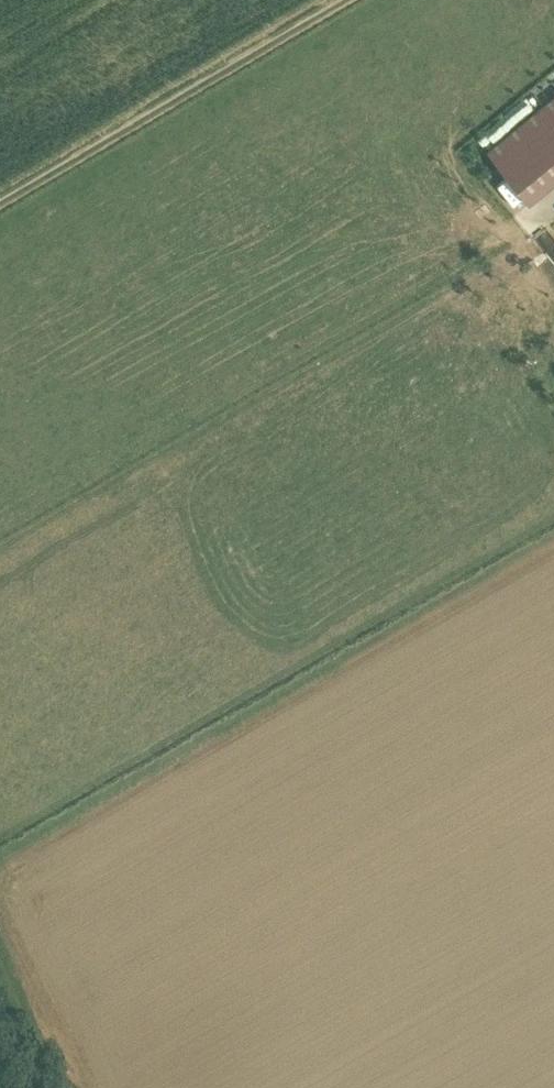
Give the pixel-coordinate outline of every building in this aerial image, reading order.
[(553,173),(553,90),(477,148),(517,201),(553,173)]
